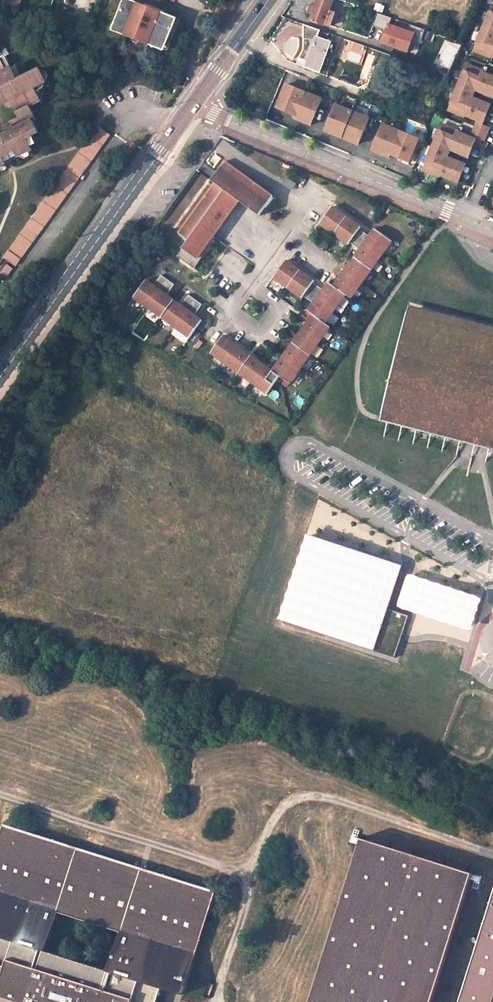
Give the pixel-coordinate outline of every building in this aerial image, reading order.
[(21,1),(18,0),(5,0),(3,3),(19,9),(21,1)] [(314,9),(311,7),(308,13),(312,15),(310,21),(323,26),(324,25),(330,27),(335,13),(329,11),(333,0),(318,0),(314,9)] [(170,46),(179,19),(128,2),(119,29),(132,33),(130,37),(156,45),(157,42),(170,46)] [(378,12),(373,25),(387,30),(383,42),(408,51),(414,36),(388,27),(392,17),(378,12)] [(477,49),(492,56),(492,55),(492,12),(477,49)] [(306,25),(305,51),(300,59),(301,60),(308,63),(307,67),(307,68),(321,73),(333,42),(327,40),(329,34),(306,25)] [(321,73),(327,75),(339,45),(333,42),(321,73)] [(3,56),(0,57),(0,97),(3,102),(4,102),(7,106),(11,104),(18,117),(9,121),(10,123),(5,126),(7,131),(0,134),(0,157),(6,154),(13,151),(17,157),(29,150),(23,138),(36,132),(30,119),(33,118),(27,106),(38,100),(32,88),(44,82),(38,69),(26,75),(20,62),(9,67),(3,56)] [(484,72),(485,70),(470,64),(452,107),(485,121),(492,104),(481,99),(480,102),(473,99),(479,86),(485,89),(484,91),(492,95),(492,76),(484,72)] [(323,97),(288,82),(278,105),(297,113),(296,116),(312,123),(323,97)] [(370,117),(337,103),(327,129),(359,143),(370,117)] [(479,122),(473,134),(486,140),(491,127),(479,122)] [(385,123),(375,146),(374,149),(390,156),(391,153),(410,161),(420,138),(385,123)] [(425,168),(441,174),(441,173),(460,180),(467,164),(455,159),(454,162),(447,159),(453,145),(460,148),(459,151),(470,156),(477,139),(459,131),(459,130),(444,123),(425,168)] [(98,127),(2,256),(14,265),(109,135),(98,127)] [(9,160),(17,157),(13,151),(6,154),(9,160)] [(9,160),(6,154),(0,157),(0,158),(3,164),(9,160)] [(214,237),(239,201),(261,216),(274,198),(224,162),(217,173),(224,178),(219,186),(216,184),(180,234),(189,241),(177,257),(195,270),(215,238),(214,237)] [(219,186),(224,178),(217,173),(211,181),(216,184),(219,186)] [(361,250),(370,237),(360,230),(362,228),(333,207),(321,224),(349,245),(351,243),(361,250)] [(352,299),(393,242),(376,229),(370,237),(361,250),(335,286),(347,295),(352,299)] [(0,259),(0,274),(4,276),(10,267),(0,259)] [(324,290),(314,283),(315,281),(287,260),(274,278),(303,298),(304,296),(314,304),(324,290)] [(191,338),(203,321),(196,315),(203,305),(190,295),(182,305),(168,295),(175,285),(162,275),(154,285),(147,280),(134,297),(191,338)] [(326,324),(347,295),(335,286),(329,283),(324,290),(314,304),(309,311),(314,315),(326,324)] [(410,306),(383,416),(492,443),(492,326),(410,306)] [(291,384),(331,327),(326,324),(314,315),(273,371),(280,376),(291,384)] [(273,371),(224,336),(212,353),(268,394),(280,376),(273,371)] [(404,565),(303,536),(273,621),(394,659),(410,617),(390,610),(404,565)] [(473,873),(466,870),(467,865),(448,859),(447,864),(443,863),(445,858),(426,852),(424,857),(410,853),(412,848),(393,842),(391,847),(389,846),(391,841),(371,835),(370,840),(362,838),(311,1001),(433,1001),(473,873)] [(162,988),(184,994),(213,903),(0,837),(0,1001),(158,1001),(162,988)] [(459,1001),(492,1001),(492,894),(459,1001)]
